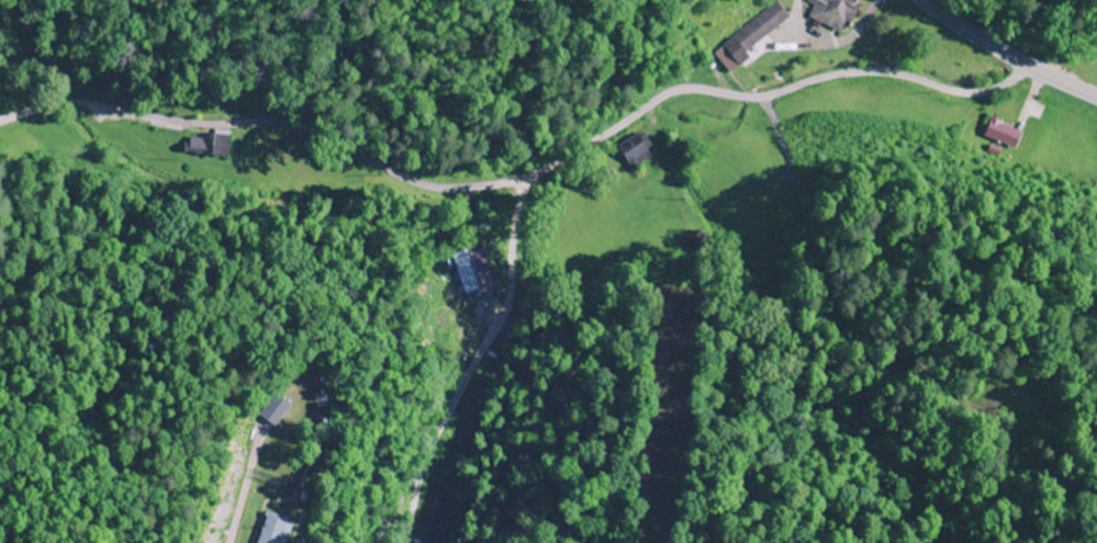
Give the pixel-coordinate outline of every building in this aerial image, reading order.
[(852,5),(855,0),(822,0),(820,4),(814,1),(807,17),(843,34),(856,7),(852,5)] [(750,59),(744,52),(789,18),(776,1),(720,44),(739,68),(750,59)] [(981,135),(1014,150),(1023,132),(990,116),(981,135)] [(196,133),(196,157),(227,157),(227,133),(196,133)] [(288,517),(263,510),(253,542),(280,542),(288,517)]
